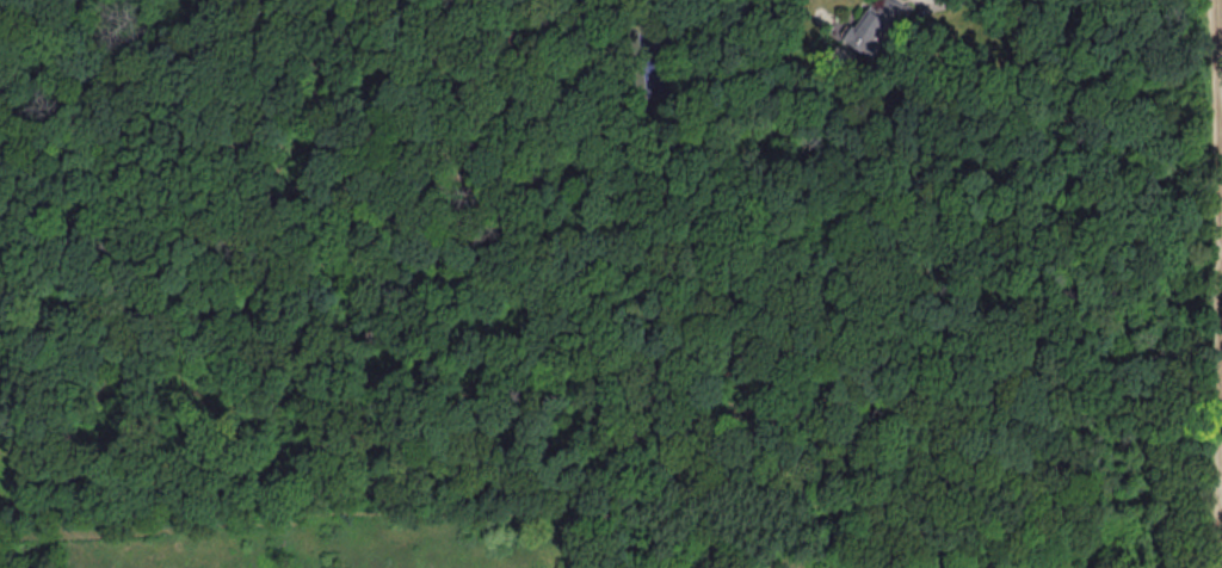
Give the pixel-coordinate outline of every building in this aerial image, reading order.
[(907,4),(900,0),(872,0),(847,40),(874,57),(907,4)]
